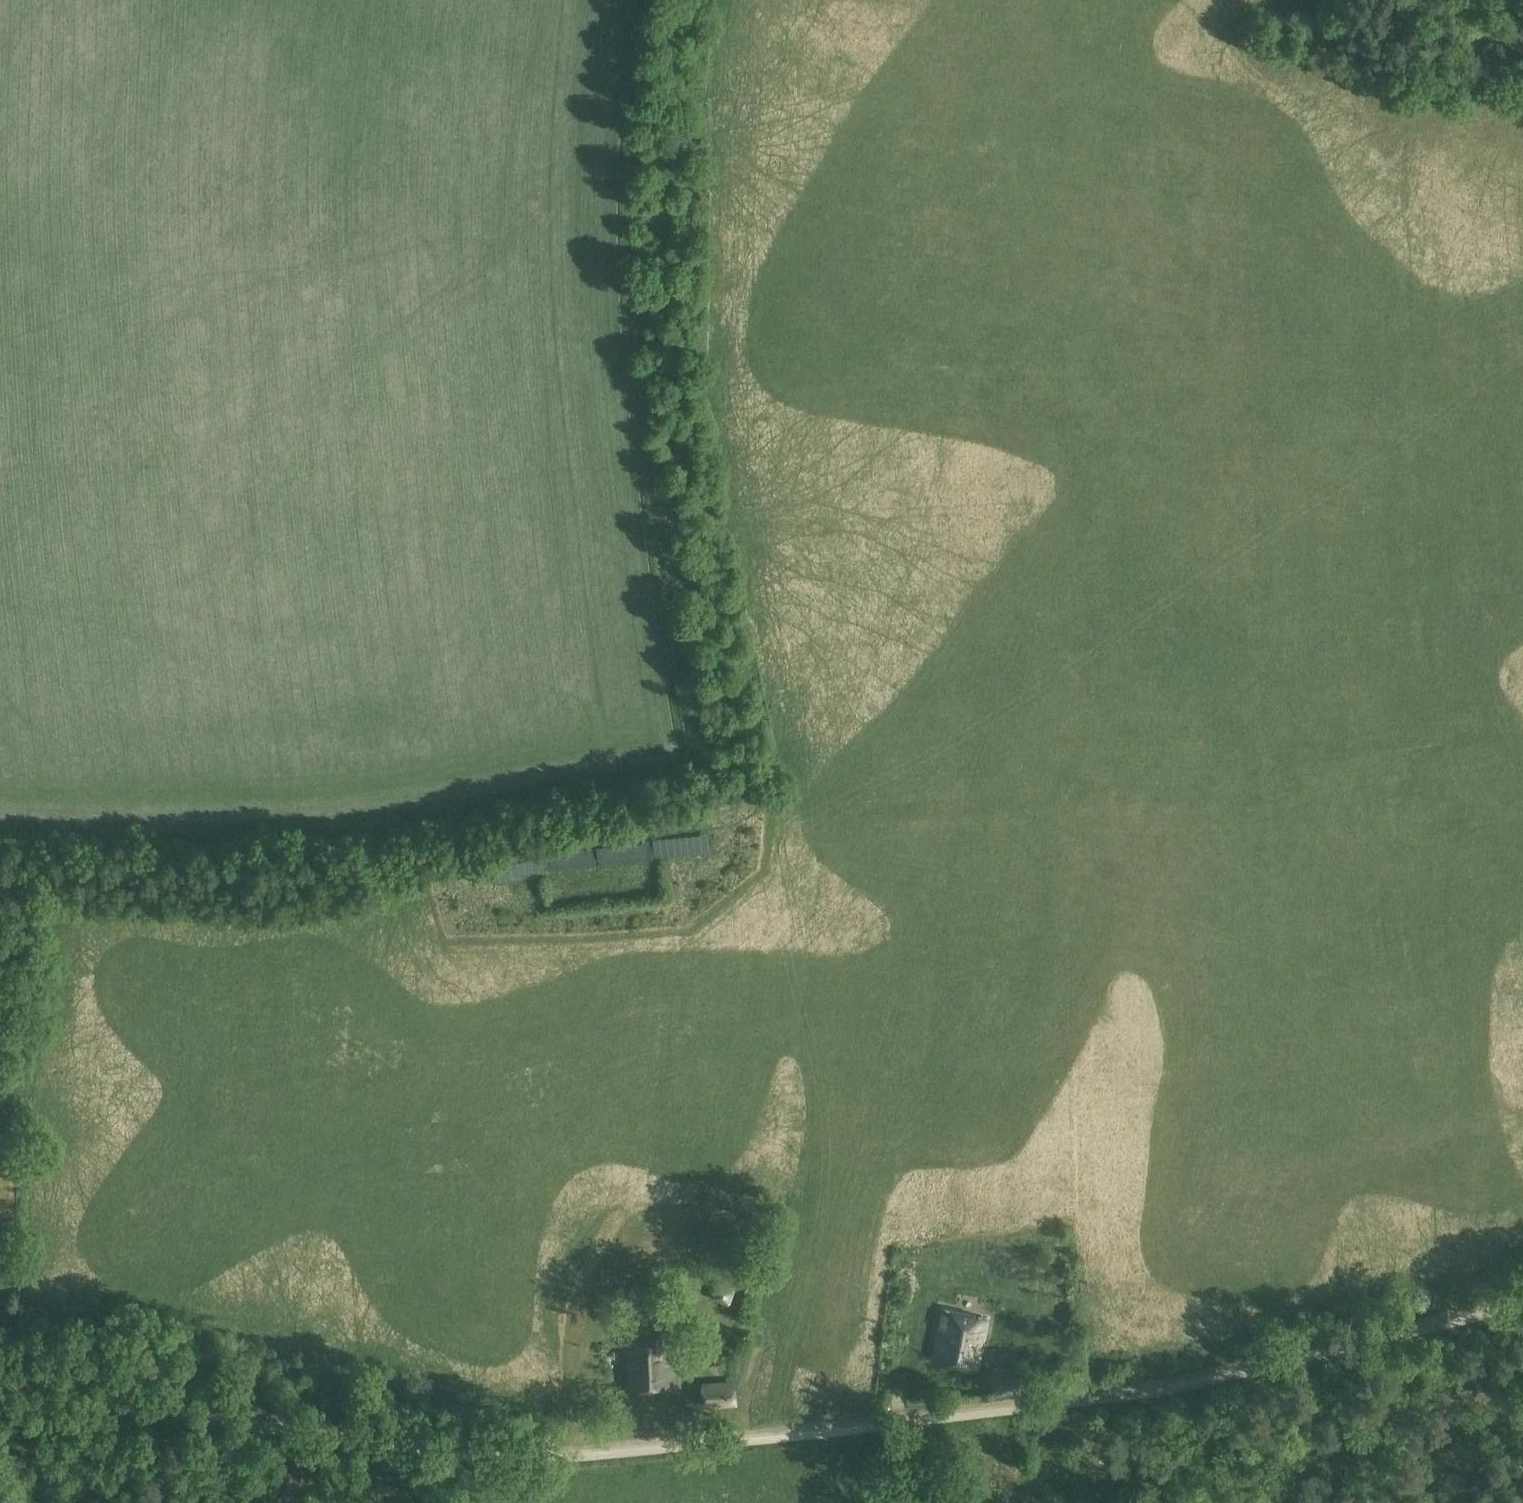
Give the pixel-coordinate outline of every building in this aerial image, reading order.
[(716,1292),(717,1306),(733,1304),(732,1291),(716,1292)] [(989,1319),(946,1311),(937,1358),(979,1367),(989,1319)] [(672,1330),(629,1333),(632,1390),(675,1387),(672,1330)] [(992,1374),(994,1396),(1023,1393),(1021,1373),(992,1374)] [(738,1403),(736,1380),(704,1382),(705,1405),(738,1403)]
